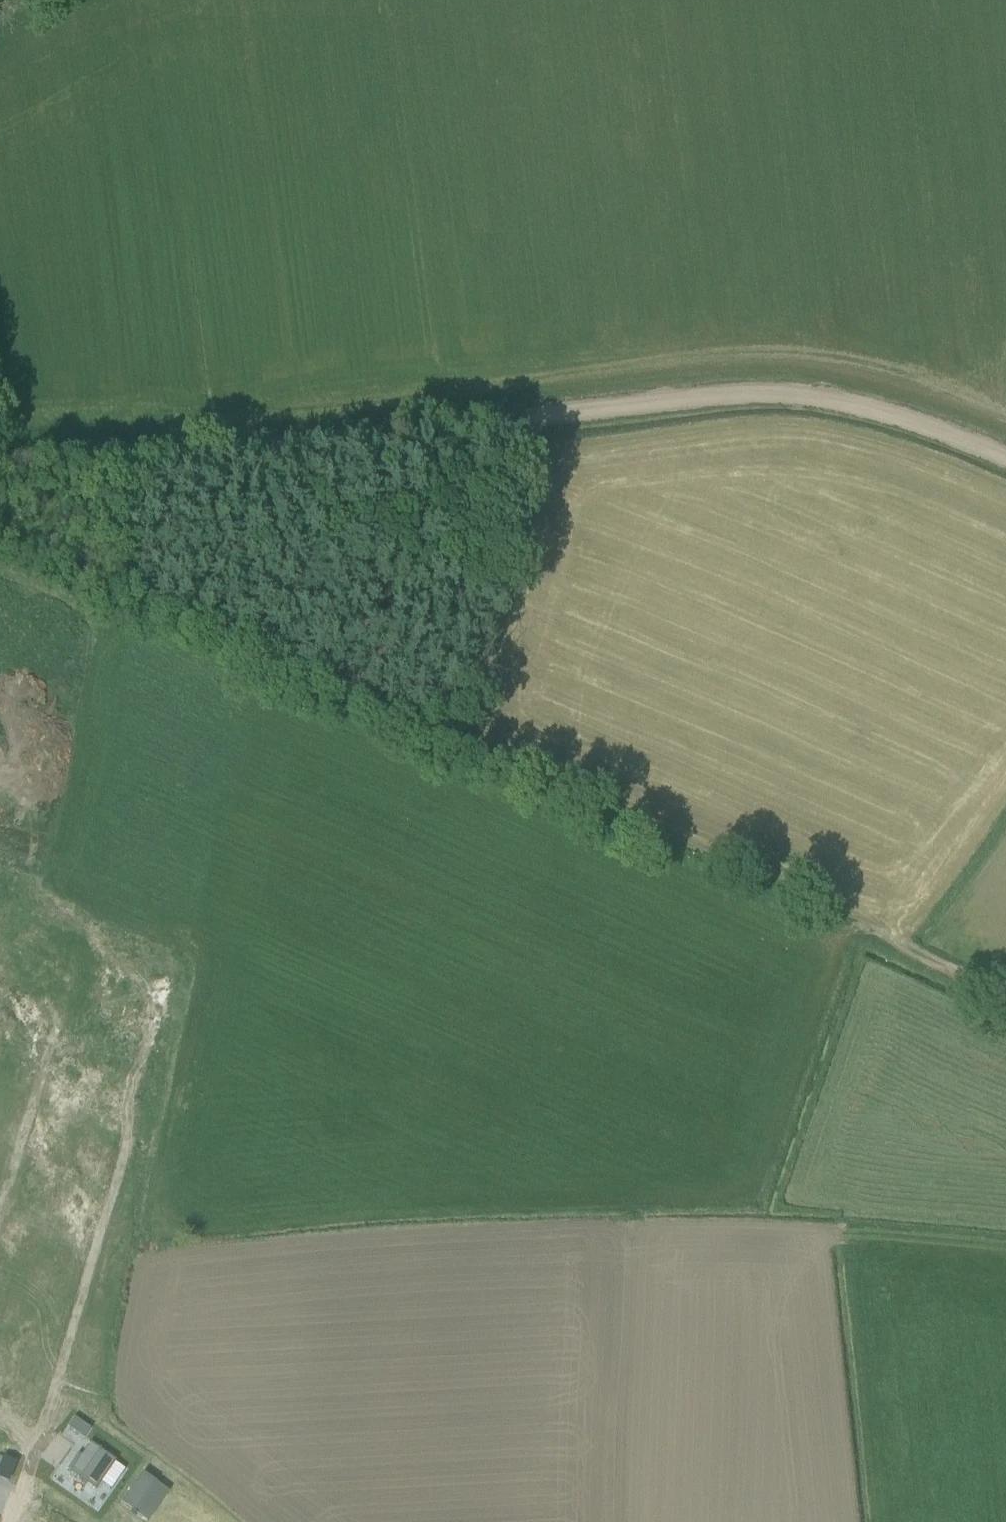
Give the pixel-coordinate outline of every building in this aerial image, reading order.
[(74,1418),(67,1427),(83,1439),(90,1429),(74,1418)] [(90,1443),(69,1472),(78,1479),(86,1485),(86,1484),(95,1490),(100,1482),(114,1463),(115,1461),(90,1443)] [(0,1464),(0,1479),(9,1482),(17,1462),(3,1457),(0,1464)]
